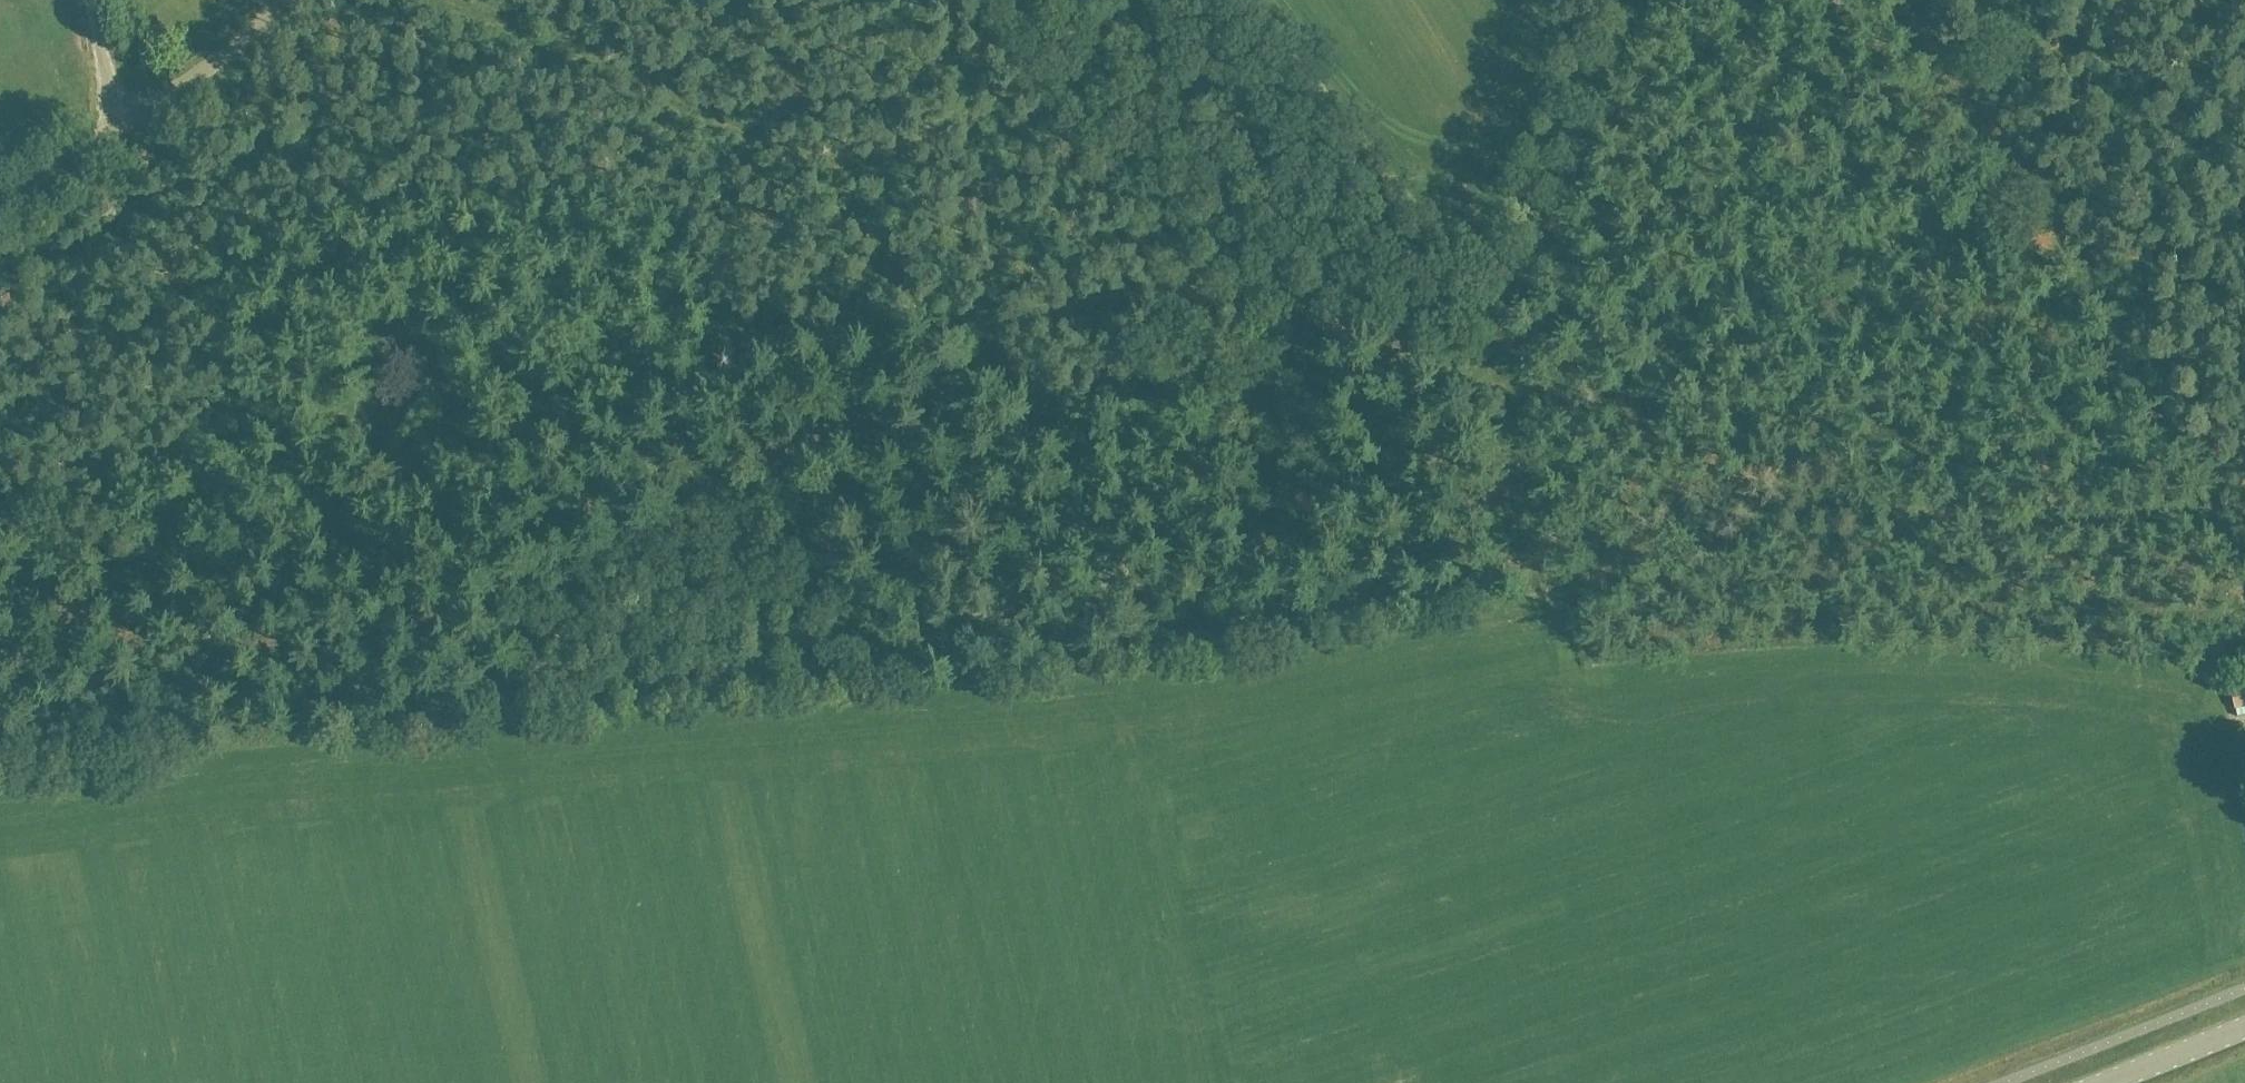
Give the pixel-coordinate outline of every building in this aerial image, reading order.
[(2237,716),(2244,714),(2244,680),(2230,684),(2237,716)]
